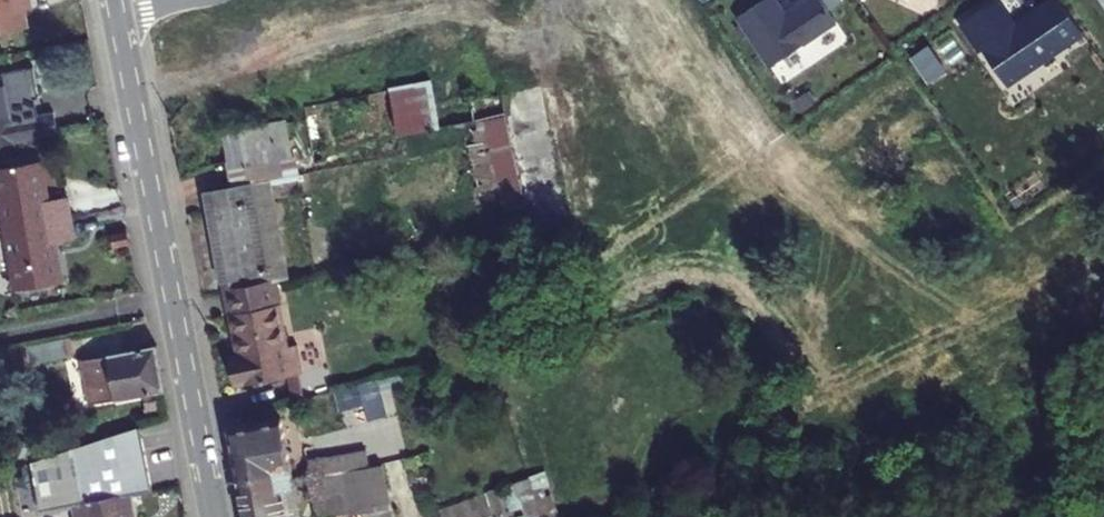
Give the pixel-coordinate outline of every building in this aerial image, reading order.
[(33,22),(29,0),(0,0),(0,28),(33,22)] [(821,0),(803,0),(784,13),(775,0),(762,0),(736,17),(770,66),(836,21),(821,0)] [(1058,0),(1055,0),(1017,26),(1000,0),(995,0),(967,19),(1009,81),(1081,33),(1058,0)] [(397,59),(411,128),(482,114),(468,46),(397,59)] [(0,75),(0,142),(65,130),(61,107),(18,115),(11,73),(0,75)] [(509,91),(514,114),(526,112),(547,166),(559,197),(565,196),(540,85),(509,91)] [(212,101),(220,139),(232,137),(230,129),(224,99),(212,101)] [(260,166),(259,159),(301,151),(295,117),(230,129),(232,137),(220,139),(212,101),(185,106),(196,163),(235,156),(238,170),(260,166)] [(514,114),(526,170),(547,166),(526,112),(514,114)] [(49,155),(4,163),(14,224),(79,213),(75,190),(56,193),(49,155)] [(221,232),(271,223),(260,166),(238,170),(239,181),(213,186),(221,232)] [(526,170),(533,203),(559,197),(547,166),(526,170)] [(83,232),(79,213),(14,224),(25,282),(71,274),(64,235),(83,232)] [(221,232),(230,277),(235,276),(279,268),(271,223),(221,232)] [(134,226),(119,229),(122,242),(137,240),(134,226)] [(235,276),(237,286),(281,278),(279,268),(235,276)] [(237,353),(243,380),(255,377),(256,379),(299,370),(308,369),(312,368),(306,340),(296,342),(284,278),(281,278),(237,286),(250,350),(237,353)] [(79,335),(49,341),(52,356),(82,350),(79,335)] [(157,342),(89,355),(97,398),(171,384),(163,341),(157,342)] [(299,370),(304,395),(313,394),(308,369),(299,370)] [(374,408),(377,418),(397,413),(387,374),(367,379),(374,408)] [(343,386),(351,415),(374,408),(367,379),(343,386)] [(235,427),(243,475),(299,466),(301,475),(352,467),(349,452),(319,457),(320,460),(298,464),(290,418),(235,427)] [(159,482),(160,482),(149,422),(83,444),(92,495),(159,482)] [(138,491),(161,486),(160,482),(159,482),(92,495),(83,444),(16,466),(25,513),(84,501),(87,515),(83,516),(142,516),(138,491)] [(251,516),(295,516),(294,515),(298,514),(294,492),(290,492),(288,484),(302,482),(303,490),(363,479),(360,465),(352,467),(301,475),(299,466),(243,475),(251,516)] [(496,487),(501,499),(543,485),(538,472),(496,487)] [(343,512),(372,507),(401,502),(399,483),(322,494),(326,515),(343,512)] [(401,502),(372,507),(375,516),(405,516),(401,502)] [(344,516),(375,516),(372,507),(343,512),(344,516)]
